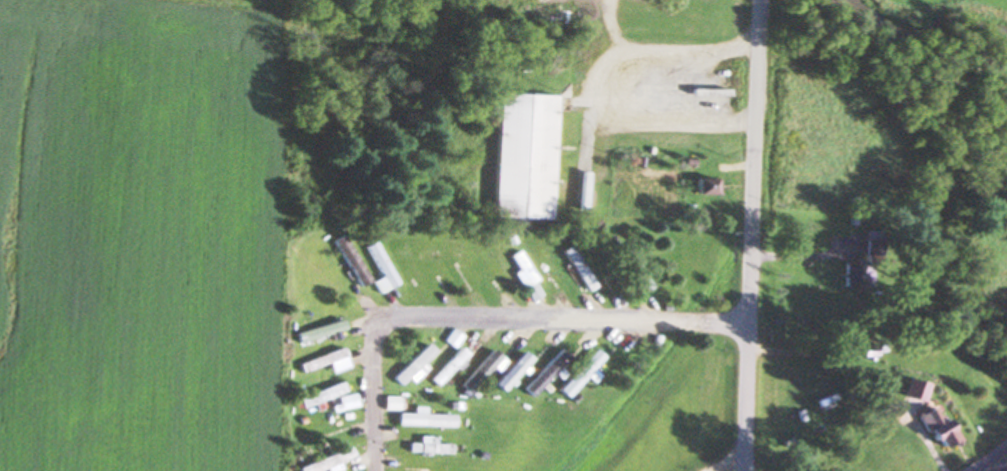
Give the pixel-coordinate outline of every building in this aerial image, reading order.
[(493,218),(550,220),(554,95),(496,94),(493,218)] [(719,194),(719,178),(691,178),(691,194),(719,194)] [(397,284),(374,243),(365,248),(388,289),(397,284)] [(534,248),(557,287),(563,283),(541,244),(534,248)] [(649,290),(630,246),(619,251),(637,295),(649,290)] [(536,282),(519,251),(508,258),(526,288),(536,282)] [(569,272),(590,291),(597,284),(577,264),(569,272)] [(872,287),(872,265),(845,265),(845,287),(872,287)] [(346,332),(343,322),(298,332),(300,342),(346,332)] [(505,343),(516,351),(524,339),(514,331),(505,343)] [(585,353),(594,342),(585,334),(575,345),(585,353)] [(393,378),(401,387),(409,380),(413,384),(427,369),(423,365),(434,352),(427,345),(393,378)] [(430,380),(436,386),(467,356),(461,349),(430,380)] [(568,358),(560,350),(523,390),(531,398),(556,372),(555,372),(568,358)] [(460,386),(467,393),(499,358),(491,351),(460,386)] [(586,378),(592,383),(598,378),(591,371),(602,359),(593,351),(557,391),(566,399),(586,378)] [(529,359),(521,353),(494,386),(501,392),(529,359)] [(336,363),(334,355),(302,363),(304,371),(336,363)] [(924,383),(903,379),(899,397),(920,401),(924,383)] [(346,393),(342,383),(300,399),(304,409),(346,393)] [(385,409),(399,409),(399,398),(385,398),(385,409)] [(913,417),(939,452),(956,439),(930,405),(913,417)] [(423,415),(424,408),(414,407),(413,415),(398,414),(398,426),(453,428),(453,416),(423,415)] [(409,454),(450,455),(450,444),(421,444),(421,445),(409,444),(409,454)] [(300,470),(341,470),(338,463),(347,460),(351,470),(358,470),(366,468),(361,455),(353,458),(350,449),(299,467),(300,470)] [(403,456),(388,455),(388,469),(403,470),(403,456)]
